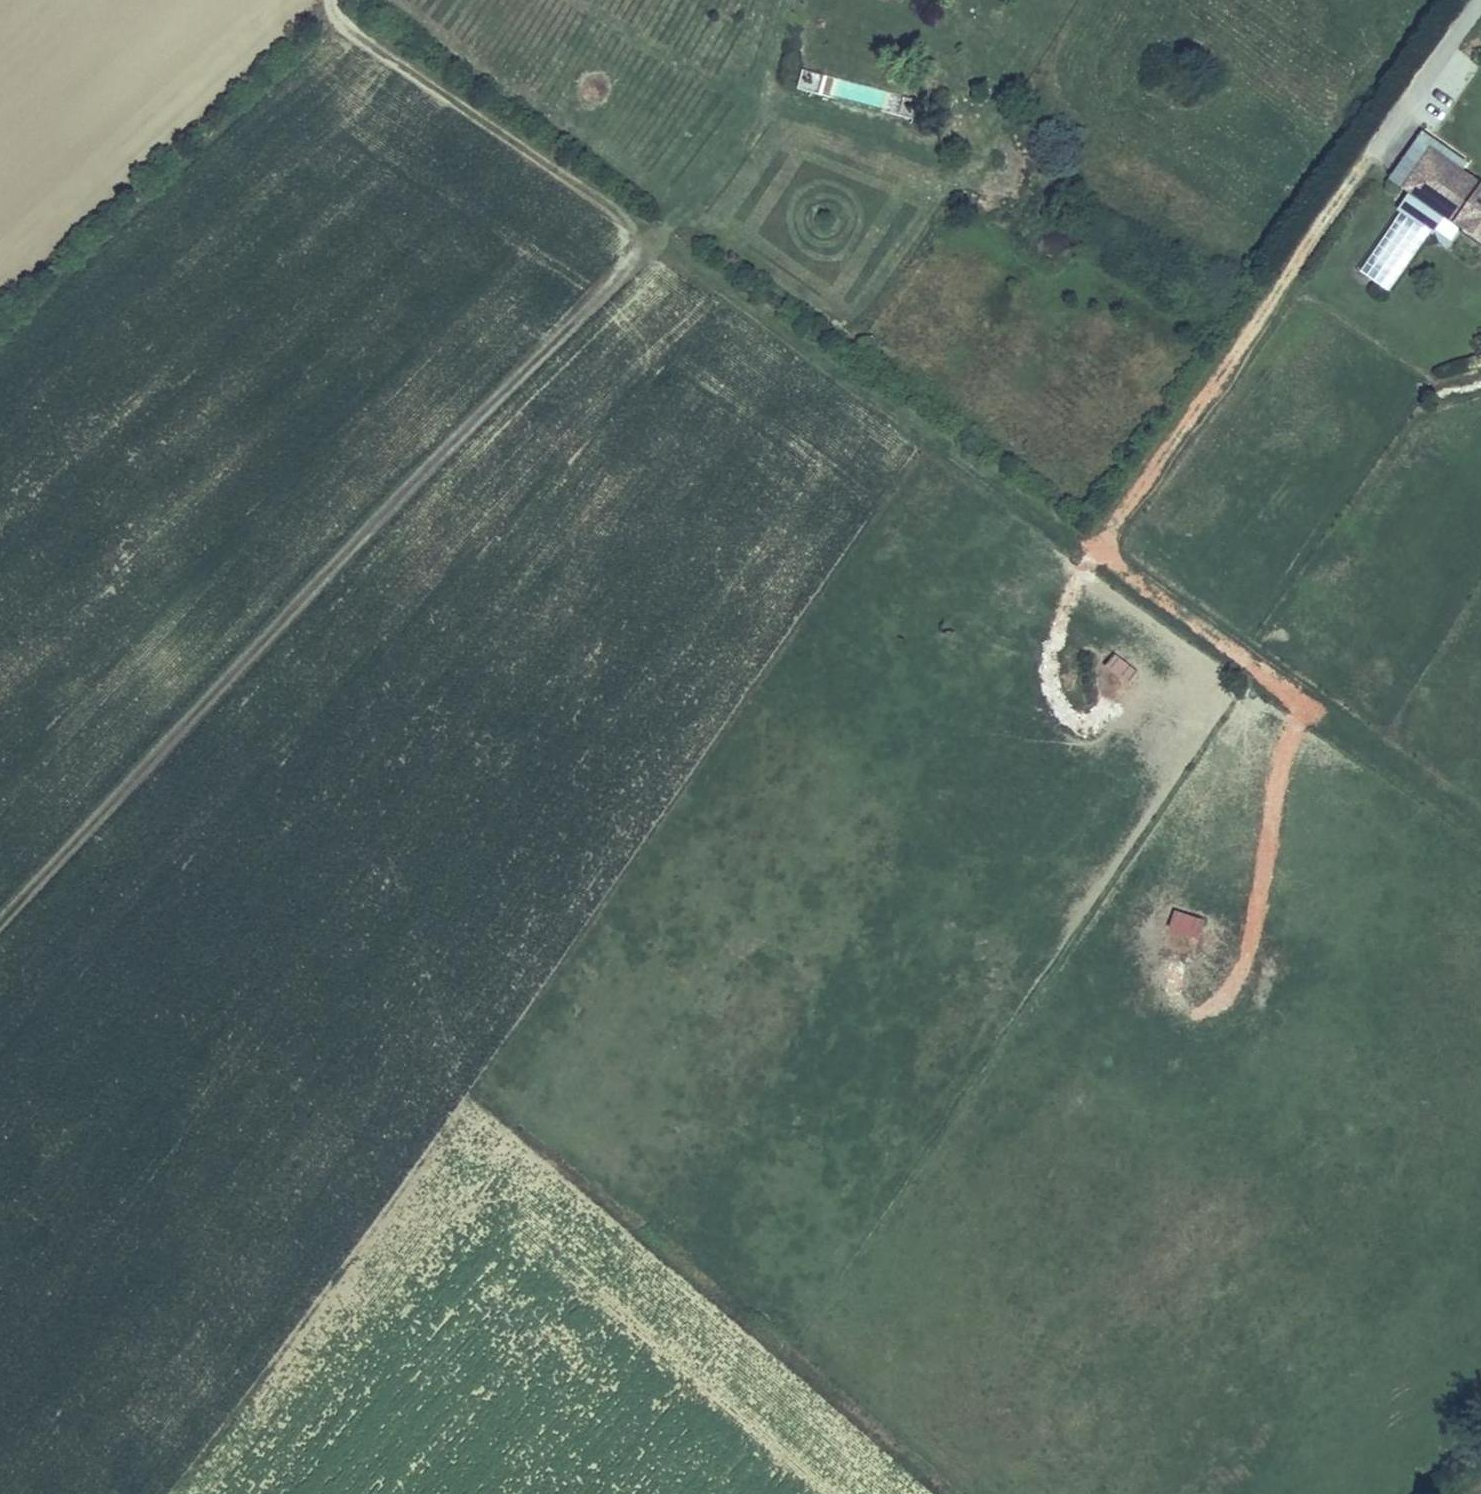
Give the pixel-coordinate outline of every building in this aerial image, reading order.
[(801,70),(797,89),(820,94),(824,76),(801,70)] [(1405,193),(1355,271),(1389,293),(1437,219),(1480,247),(1480,182),(1423,145),(1396,187),(1405,193)] [(1115,654),(1105,667),(1128,685),(1138,672),(1115,654)] [(1174,910),(1167,930),(1195,940),(1203,920),(1174,910)]
